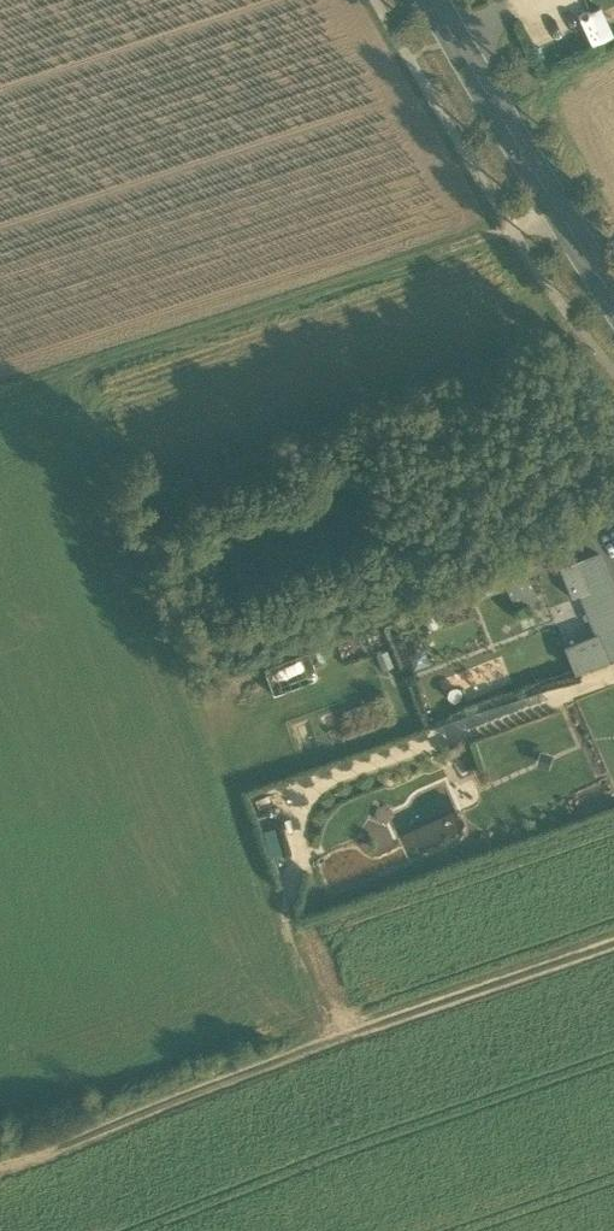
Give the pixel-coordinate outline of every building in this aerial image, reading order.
[(613,661),(613,589),(601,556),(561,572),(572,598),(579,595),(596,636),(598,636),(609,663),(613,661)] [(504,573),(512,604),(535,598),(527,567),(504,573)] [(577,674),(609,663),(598,636),(596,636),(566,648),(577,674)] [(308,650),(262,665),(271,693),(317,677),(308,650)] [(432,819),(424,802),(390,816),(397,833),(432,819)] [(408,854),(466,833),(458,813),(401,834),(408,854)]
